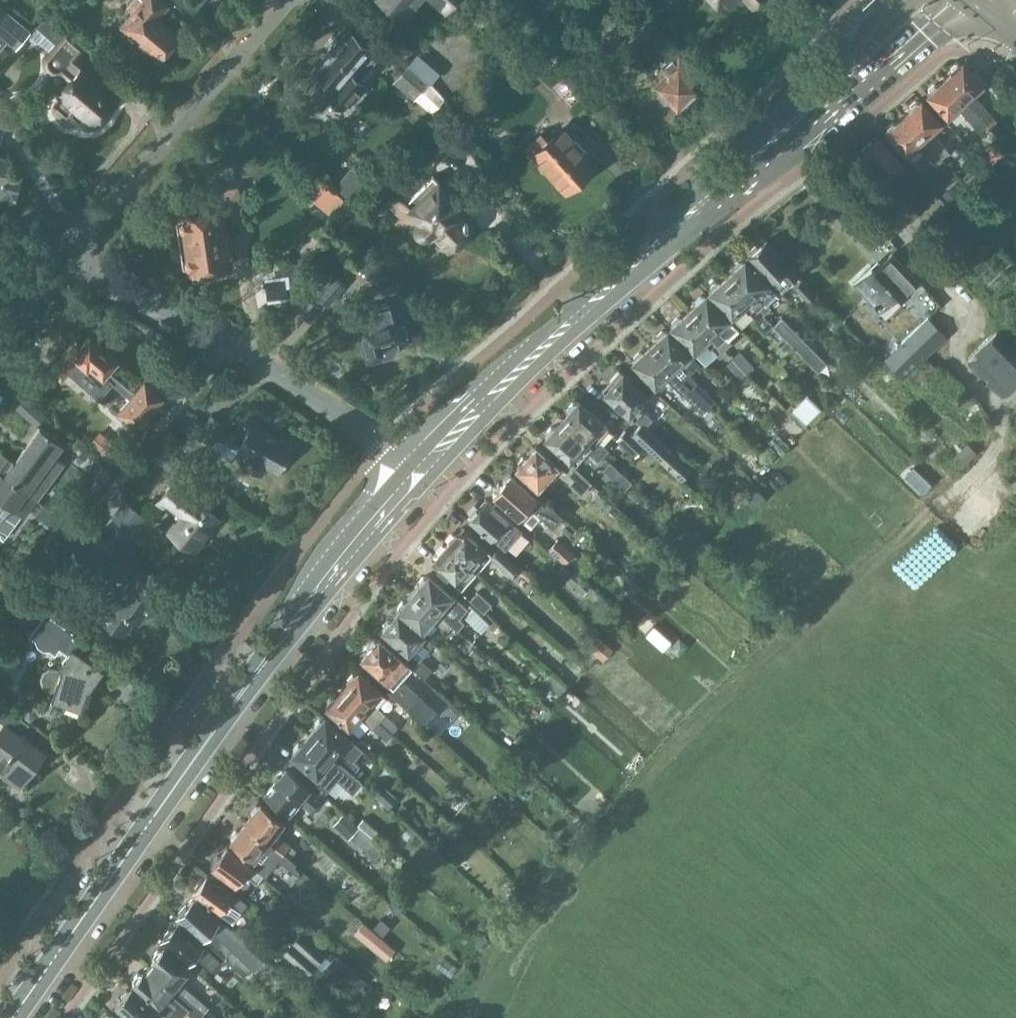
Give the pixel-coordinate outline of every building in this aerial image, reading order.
[(161,60),(181,37),(159,17),(169,6),(163,0),(145,0),(142,3),(139,0),(134,0),(128,6),(135,12),(122,26),(161,60)] [(404,16),(417,0),(385,0),(404,16)] [(723,12),(737,0),(712,0),(723,12)] [(753,9),(763,0),(746,0),(753,9)] [(17,48),(32,31),(0,5),(0,34),(17,48)] [(63,95),(56,103),(68,114),(75,105),(93,121),(117,93),(84,65),(82,66),(74,59),(75,57),(84,47),(49,16),(40,26),(59,43),(48,56),(49,65),(55,70),(64,69),(73,77),(60,92),(63,95)] [(302,83),(301,84),(301,86),(299,88),(299,90),(299,91),(299,93),(298,94),(299,97),(299,98),(300,100),(301,103),(302,104),(303,105),(304,106),(306,108),(307,108),(310,110),(313,110),(314,110),(317,110),(319,110),(322,109),(324,108),(327,106),(328,105),(333,98),(344,107),(365,82),(361,78),(381,53),(349,27),(302,83)] [(669,100),(677,110),(700,88),(692,79),(699,72),(679,49),(661,65),(668,72),(653,85),(660,92),(658,94),(665,103),(669,100)] [(530,57),(539,67),(547,59),(538,50),(530,57)] [(411,62),(402,73),(396,80),(415,97),(422,89),(431,79),(411,62)] [(951,72),(945,78),(986,123),(993,117),(976,97),(986,88),(963,62),(961,64),(957,63),(952,68),(951,72)] [(986,123),(945,78),(938,85),(935,85),(928,90),(929,93),(927,94),(949,120),(960,110),(978,130),(986,123)] [(910,110),(904,115),(936,151),(943,159),(950,153),(933,136),(944,125),(922,100),(919,102),(916,101),(910,106),(910,110)] [(887,130),(886,132),(909,157),(919,148),(928,158),(936,151),(904,115),(896,122),(893,122),(887,127),(887,130)] [(452,152),(462,143),(444,123),(434,132),(452,152)] [(529,149),(566,190),(594,165),(581,151),(585,148),(574,136),(571,139),(562,129),(548,142),(543,136),(529,149)] [(862,155),(886,181),(896,172),(902,179),(910,172),(904,165),(880,139),(872,145),(870,144),(862,151),(864,153),(862,155)] [(1000,142),(992,150),(1001,159),(1009,151),(1000,142)] [(429,143),(415,158),(423,166),(438,152),(429,143)] [(936,151),(928,158),(936,166),(943,159),(936,151)] [(9,170),(12,159),(0,156),(0,199),(16,202),(23,173),(9,170)] [(434,176),(411,199),(409,197),(411,196),(405,191),(399,189),(392,189),(385,191),(380,193),(377,198),(376,201),(374,203),(373,207),(376,210),(379,212),(384,211),(388,209),(389,204),(394,202),(398,202),(401,203),(410,210),(420,220),(417,224),(416,227),(415,229),(416,232),(419,235),(422,236),(423,237),(427,236),(432,233),(449,251),(455,245),(458,248),(470,236),(467,233),(473,227),(462,215),(466,211),(456,202),(460,199),(452,191),(457,187),(449,178),(442,184),(434,176)] [(348,202),(322,180),(309,195),(335,217),(348,202)] [(960,194),(952,187),(944,195),(951,202),(960,194)] [(229,253),(231,253),(227,228),(225,228),(223,214),(240,211),(237,188),(197,194),(199,210),(181,213),(182,215),(176,220),(177,229),(184,232),(187,251),(181,256),(182,265),(189,268),(189,271),(191,271),(193,279),(211,276),(209,268),(231,265),(229,253)] [(750,255),(748,257),(772,283),(775,285),(783,278),(790,285),(799,276),(766,240),(758,247),(756,245),(748,253),(750,255)] [(901,301),(920,283),(892,254),(875,271),(871,267),(853,285),(881,314),(898,298),(901,301)] [(735,269),(727,275),(763,315),(770,308),(767,305),(778,295),(745,259),(743,261),(740,261),(735,265),(735,269)] [(299,287),(308,276),(300,269),(290,280),(299,287)] [(333,275),(317,294),(328,304),(345,284),(333,275)] [(763,315),(727,275),(720,282),(717,282),(712,286),(712,290),(710,291),(742,328),(753,318),(756,321),(765,332),(767,331),(773,326),(771,323),(763,315)] [(795,287),(808,301),(813,296),(800,282),(795,287)] [(696,303),(689,310),(724,350),(731,343),(728,340),(739,330),(706,294),(704,296),(701,296),(696,300),(696,303)] [(369,362),(390,356),(389,354),(393,353),(398,346),(397,343),(411,339),(404,315),(393,318),(391,311),(389,305),(365,311),(370,325),(359,328),(369,362)] [(717,356),(724,350),(689,310),(681,317),(678,317),(673,321),(673,324),(671,326),(704,362),(714,353),(717,356)] [(1015,350),(1015,311),(1004,324),(1002,321),(994,329),(1015,350)] [(779,315),(771,323),(773,326),(785,337),(811,365),(820,356),(779,315)] [(929,318),(885,360),(904,380),(947,337),(929,318)] [(773,326),(767,331),(778,343),(785,337),(773,326)] [(658,338),(650,345),(683,380),(700,364),(668,329),(666,331),(663,331),(658,335),(658,338)] [(1002,394),(1015,380),(1015,355),(994,333),(968,359),(1002,394)] [(100,399),(114,383),(131,398),(135,393),(111,372),(121,361),(92,335),(84,344),(79,339),(52,370),(64,381),(71,374),(100,399)] [(666,377),(676,387),(703,413),(709,407),(695,393),(682,381),(683,380),(650,345),(643,352),(640,352),(635,356),(635,359),(633,361),(656,386),(666,377)] [(741,352),(733,360),(740,367),(747,373),(747,374),(755,368),(741,352)] [(740,367),(733,360),(728,365),(741,378),(747,373),(740,367)] [(939,409),(964,432),(966,430),(976,440),(993,422),(983,412),(982,414),(929,362),(915,376),(923,384),(921,386),(942,406),(939,409)] [(654,420),(643,410),(639,406),(649,395),(620,369),(602,388),(636,419),(642,424),(647,428),(654,420)] [(117,413),(137,430),(165,399),(145,382),(117,413)] [(701,386),(695,393),(709,407),(716,400),(701,386)] [(13,405),(38,427),(47,417),(21,394),(13,405)] [(563,419),(593,445),(604,456),(609,450),(598,440),(609,427),(579,400),(579,401),(574,402),(569,407),(569,412),(563,419)] [(294,447),(253,425),(244,441),(223,430),(227,423),(214,416),(202,437),(215,445),(218,439),(239,450),(236,455),(244,459),(242,463),(245,465),(246,468),(256,474),(260,473),(263,474),(265,472),(268,470),(270,467),(280,472),(294,447)] [(604,456),(593,445),(563,419),(557,426),(552,426),(547,431),(547,436),(547,437),(576,464),(589,450),(600,460),(604,456)] [(633,434),(683,480),(692,469),(647,428),(642,424),(633,434)] [(180,425),(169,441),(178,447),(189,431),(180,425)] [(37,500),(64,463),(51,453),(60,441),(41,427),(15,462),(2,452),(0,454),(0,473),(34,499),(37,500)] [(645,447),(627,431),(619,440),(637,455),(645,447)] [(125,449),(114,441),(103,454),(113,463),(125,449)] [(519,465),(517,467),(538,487),(550,473),(555,477),(561,470),(557,466),(536,446),(528,455),(523,455),(518,461),(519,465)] [(975,456),(966,447),(952,460),(961,469),(975,456)] [(153,460),(167,470),(174,460),(161,450),(153,460)] [(96,496),(113,477),(92,458),(85,467),(100,480),(91,492),(96,496)] [(621,472),(610,462),(603,470),(614,480),(621,472)] [(914,466),(908,473),(916,480),(923,474),(914,466)] [(573,468),(567,474),(573,481),(570,484),(581,494),(591,484),(573,468)] [(0,473),(0,537),(4,540),(34,499),(0,473)] [(565,518),(559,513),(548,502),(545,505),(536,497),(511,475),(493,494),(518,517),(519,517),(524,521),(532,528),(542,517),(555,529),(565,518)] [(173,477),(160,495),(183,513),(169,531),(195,551),(205,539),(202,538),(218,518),(209,511),(212,507),(194,493),(173,477)] [(765,497),(757,489),(747,500),(755,507),(765,497)] [(606,513),(613,505),(598,492),(591,500),(606,513)] [(124,499),(104,525),(125,541),(145,515),(124,499)] [(470,519),(492,538),(492,537),(506,550),(523,531),(509,518),(508,518),(487,499),(470,519)] [(58,516),(51,524),(66,535),(72,527),(58,516)] [(496,548),(492,553),(464,529),(449,546),(477,571),(489,556),(514,578),(521,571),(496,548)] [(558,538),(548,548),(565,562),(573,552),(558,538)] [(461,588),(477,571),(449,546),(434,563),(461,588)] [(152,579),(113,551),(95,575),(123,594),(104,621),(116,629),(125,637),(137,621),(140,623),(161,592),(149,583),(152,579)] [(576,555),(570,564),(580,572),(587,564),(576,555)] [(590,589),(564,566),(559,572),(584,596),(590,589)] [(465,623),(460,619),(469,609),(429,574),(427,576),(424,576),(419,581),(419,584),(413,592),(439,613),(453,626),(459,631),(465,623)] [(423,632),(432,621),(446,634),(453,626),(439,613),(413,592),(407,600),(403,600),(399,605),(399,609),(397,611),(397,612),(436,644),(426,634),(423,632)] [(480,592),(471,601),(484,614),(493,604),(480,592)] [(71,629),(48,612),(31,635),(37,639),(39,645),(45,648),(51,648),(56,652),(60,646),(68,632),(71,629)] [(408,664),(425,679),(433,670),(422,660),(436,644),(397,612),(391,619),(388,619),(383,624),(384,628),(382,630),(408,652),(402,658),(408,664)] [(654,625),(646,634),(664,650),(672,641),(654,625)] [(90,689),(104,669),(82,653),(90,642),(71,629),(68,632),(60,646),(69,653),(61,665),(64,667),(63,669),(57,667),(52,667),(48,669),(45,672),(44,676),(44,680),(45,683),(47,686),(50,688),(55,690),(53,697),(83,708),(90,689)] [(604,660),(613,651),(607,646),(591,631),(582,640),(604,660)] [(398,675),(407,665),(408,664),(402,658),(380,638),(377,638),(367,649),(368,651),(362,658),(384,677),(383,678),(388,684),(391,681),(394,684),(387,692),(407,709),(421,722),(434,708),(420,695),(398,675)] [(476,646),(469,654),(478,662),(485,654),(476,646)] [(343,689),(366,708),(381,721),(394,733),(398,729),(398,725),(386,714),(375,704),(384,693),(381,691),(359,670),(357,672),(353,672),(348,678),(349,682),(343,689)] [(549,688),(561,698),(568,691),(556,680),(549,688)] [(366,708),(343,689),(336,696),(333,696),(328,701),(328,705),(327,707),(358,735),(361,735),(370,725),(374,729),(381,721),(366,708)] [(45,750),(23,734),(31,723),(24,718),(16,713),(0,701),(0,720),(6,724),(0,734),(0,762),(3,764),(0,768),(22,784),(29,773),(35,777),(46,761),(40,757),(45,750)] [(16,713),(24,718),(30,710),(22,704),(16,713)] [(542,719),(548,712),(543,707),(536,714),(542,719)] [(353,761),(364,749),(325,716),(323,718),(320,719),(316,724),(316,727),(309,735),(353,773),(359,766),(353,761)] [(387,741),(394,733),(381,721),(374,729),(387,741)] [(353,773),(309,735),(302,743),(299,743),(294,749),(295,752),(293,754),(319,777),(316,781),(327,791),(337,778),(353,791),(362,781),(353,773)] [(322,799),(309,788),(287,769),(265,794),(287,813),(299,800),(312,811),(322,799)] [(376,796),(389,807),(397,798),(384,787),(376,796)] [(253,812),(246,822),(290,858),(296,850),(290,845),(291,844),(276,833),(285,821),(261,802),(259,805),(258,804),(256,804),(252,809),(253,812)] [(358,827),(344,814),(337,822),(351,835),(358,827)] [(359,827),(381,846),(386,839),(364,820),(359,827)] [(279,859),(297,873),(300,870),(294,866),(297,863),(290,858),(246,822),(239,831),(238,830),(236,830),(232,835),(232,838),(233,838),(230,842),(253,860),(250,864),(252,866),(265,876),(279,859)] [(252,867),(252,866),(228,847),(212,867),(237,886),(246,874),(257,883),(263,875),(252,867)] [(194,894),(220,913),(227,903),(241,914),(247,904),(234,894),(234,893),(208,874),(194,894)] [(528,895),(516,885),(508,893),(520,904),(528,895)] [(250,961),(258,952),(235,932),(233,934),(220,923),(195,899),(178,918),(202,940),(211,930),(226,944),(228,941),(250,961)] [(380,919),(373,928),(382,936),(390,927),(380,919)] [(396,949),(363,922),(354,933),(386,961),(396,949)] [(162,941),(187,963),(195,955),(211,969),(220,960),(205,947),(205,946),(179,923),(162,941)] [(301,934),(291,945),(315,967),(325,956),(301,934)] [(315,967),(291,945),(284,953),(308,975),(315,967)] [(187,1000),(187,1001),(203,1015),(210,1007),(181,983),(191,971),(164,948),(162,950),(158,950),(154,954),(155,958),(153,960),(154,962),(149,967),(187,1000)] [(365,981),(337,956),(327,967),(355,992),(365,981)] [(133,986),(132,988),(164,1016),(165,1017),(184,1017),(188,1013),(194,1017),(205,1017),(203,1016),(187,1001),(187,1000),(149,967),(144,973),(143,971),(140,974),(137,974),(133,978),(134,981),(131,984),(133,986)] [(164,1016),(158,1012),(132,988),(115,1005),(129,1017),(162,1017),(164,1016)]
